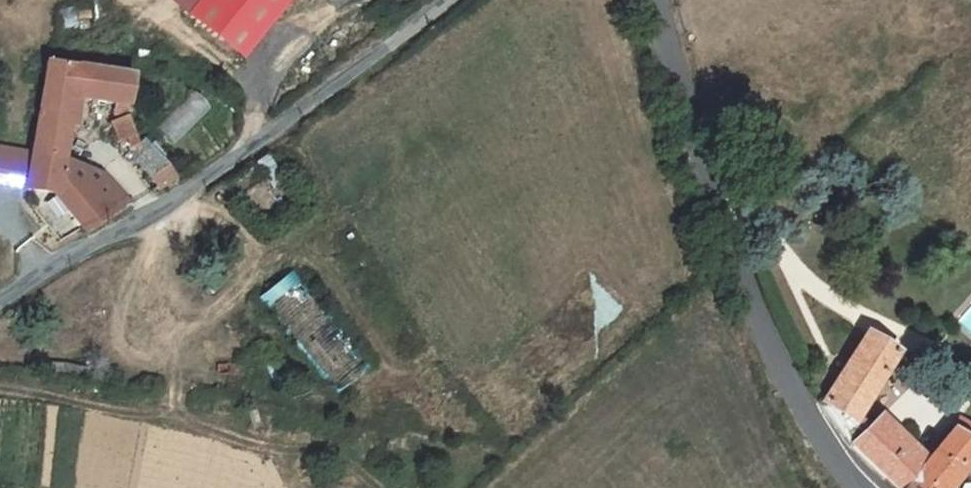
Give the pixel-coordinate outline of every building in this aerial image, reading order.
[(187,14),(242,57),(286,0),(198,0),(187,14)] [(132,76),(46,62),(31,154),(25,188),(54,192),(56,193),(61,158),(69,116),(72,97),(79,98),(116,103),(114,114),(125,115),(126,115),(132,76)] [(157,126),(173,143),(211,107),(194,90),(157,126)] [(79,98),(72,97),(69,116),(76,117),(79,98)] [(124,117),(111,122),(122,148),(128,146),(131,152),(129,153),(156,190),(176,177),(142,140),(137,146),(126,116),(124,117)] [(31,154),(0,148),(0,185),(25,188),(31,154)] [(267,157),(256,164),(273,188),(283,181),(267,157)] [(103,174),(61,158),(56,193),(54,192),(67,208),(103,174)] [(103,174),(67,208),(87,232),(131,205),(103,174)] [(271,315),(307,297),(296,276),(260,294),(271,315)] [(333,324),(300,343),(318,374),(351,354),(333,324)] [(822,404),(852,445),(897,487),(909,487),(939,450),(963,471),(970,460),(970,459),(970,427),(960,420),(927,460),(922,467),(903,449),(909,443),(904,437),(898,444),(889,436),(876,423),(869,429),(856,422),(849,418),(862,397),(869,400),(896,354),(866,334),(822,404)] [(862,397),(849,418),(856,422),(869,400),(862,397)] [(896,430),(889,436),(898,444),(904,437),(896,430)] [(909,443),(903,449),(922,467),(927,460),(909,443)] [(909,487),(950,487),(963,471),(939,450),(909,487)]
